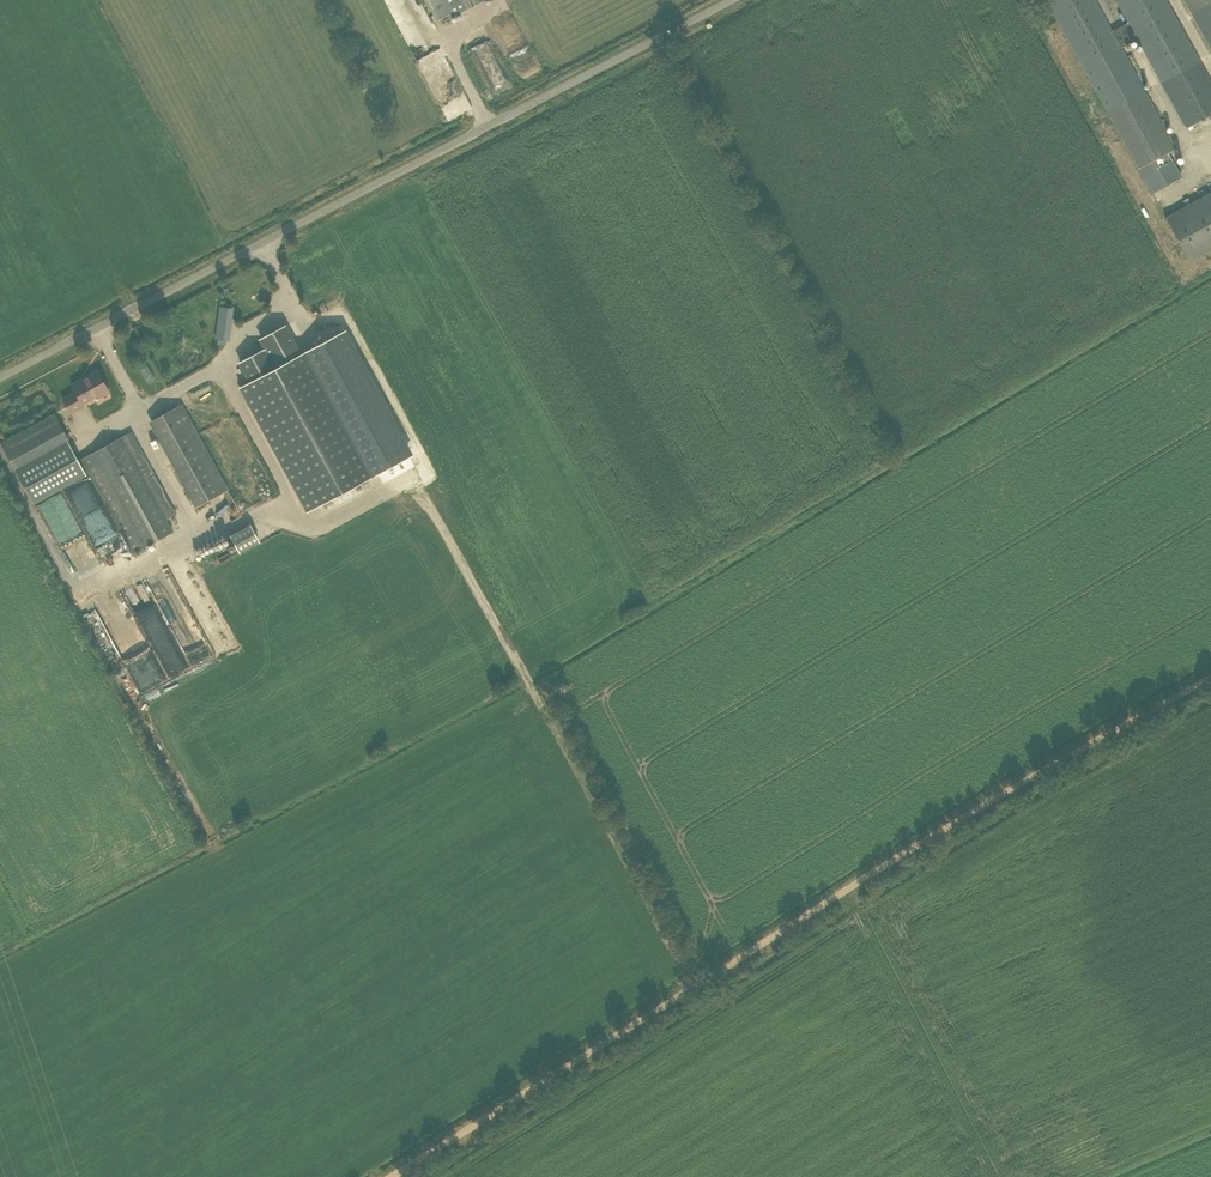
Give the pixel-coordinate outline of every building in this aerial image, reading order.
[(431,5),(440,0),(448,14),(439,19),(439,20),(448,15),(450,18),(485,0),(428,0),(431,5)] [(1141,85),(1121,47),(1112,31),(1095,0),(1051,0),(1047,2),(1107,112),(1151,193),(1181,177),(1167,152),(1175,148),(1141,85)] [(1165,0),(1117,0),(1127,18),(1128,21),(1112,31),(1121,47),(1138,38),(1185,128),(1210,114),(1210,85),(1165,0)] [(1210,50),(1210,0),(1184,0),(1210,50)] [(1164,217),(1188,263),(1210,250),(1210,192),(1164,217)] [(378,474),(320,368),(310,373),(285,326),(261,339),(266,348),(240,362),(261,400),(251,405),(308,512),(378,474)] [(110,393),(105,383),(98,371),(72,385),(76,392),(63,399),(71,414),(86,406),(84,404),(97,397),(99,399),(110,393)] [(152,420),(88,455),(140,550),(233,499),(228,490),(188,417),(181,404),(152,420)] [(4,441),(35,498),(84,471),(67,440),(69,439),(55,414),(4,441)] [(230,538),(239,555),(260,544),(251,526),(230,538)] [(146,579),(157,607),(180,598),(169,570),(146,579)] [(114,600),(96,610),(96,611),(138,693),(166,679),(159,666),(156,667),(156,661),(150,662),(149,650),(148,647),(147,638),(151,646),(161,641),(162,641),(170,637),(170,636),(164,625),(148,627),(162,620),(151,599),(145,599),(131,607),(138,621),(139,629),(124,600),(123,596),(113,597),(114,600)]
